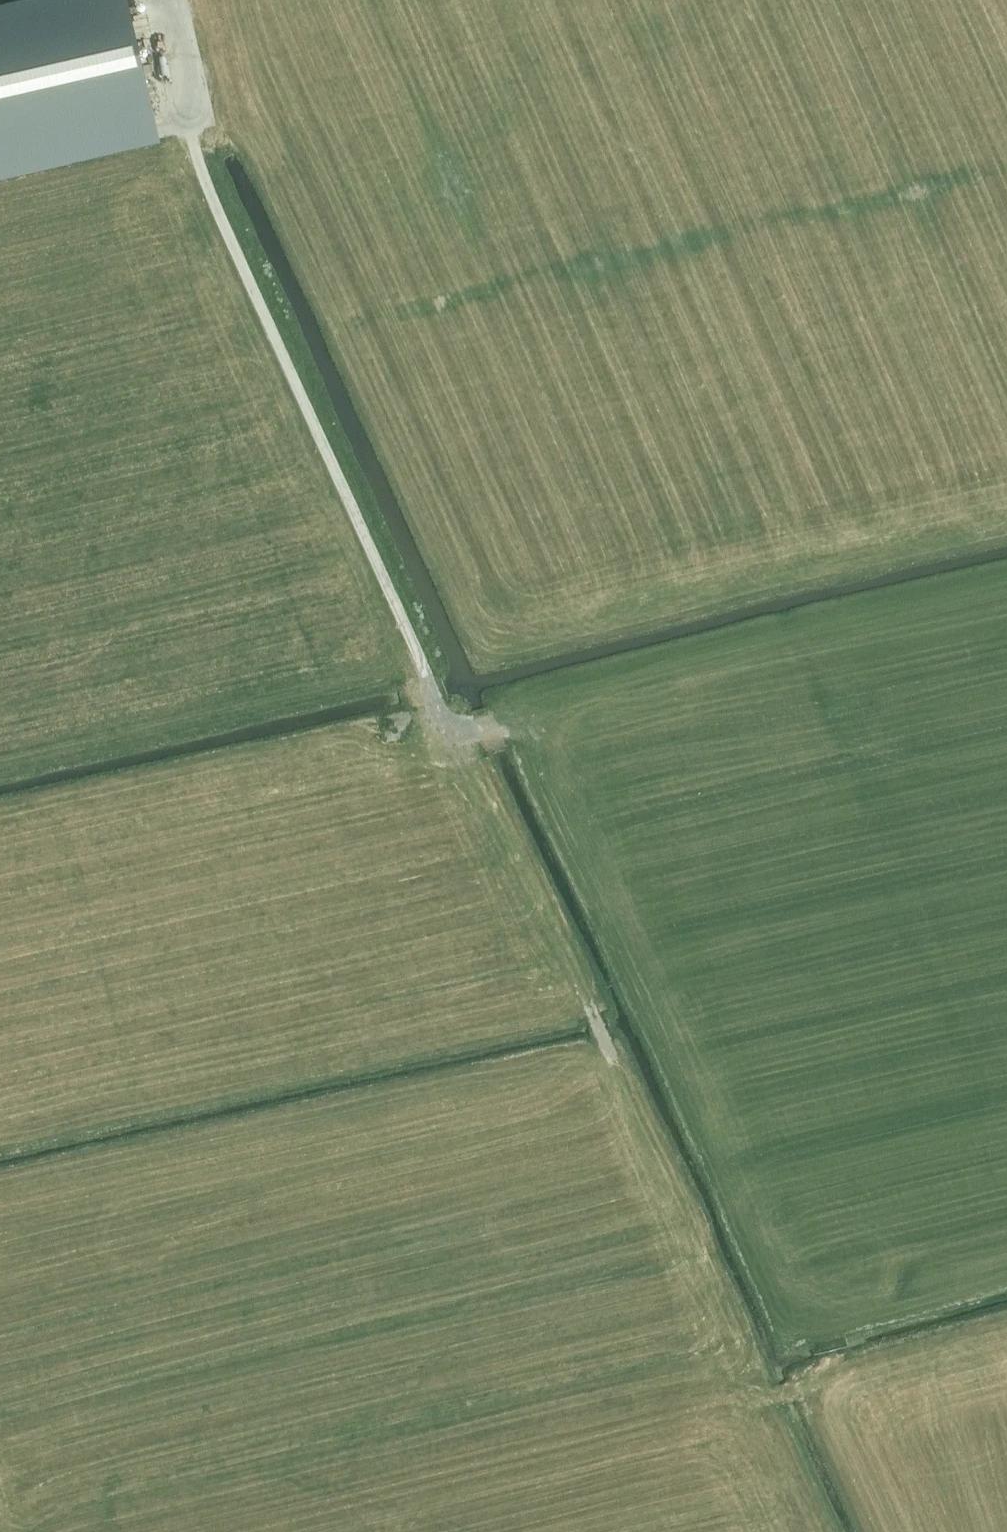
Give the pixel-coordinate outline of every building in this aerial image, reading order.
[(158,142),(140,64),(125,0),(62,0),(0,14),(0,178),(158,142)]
